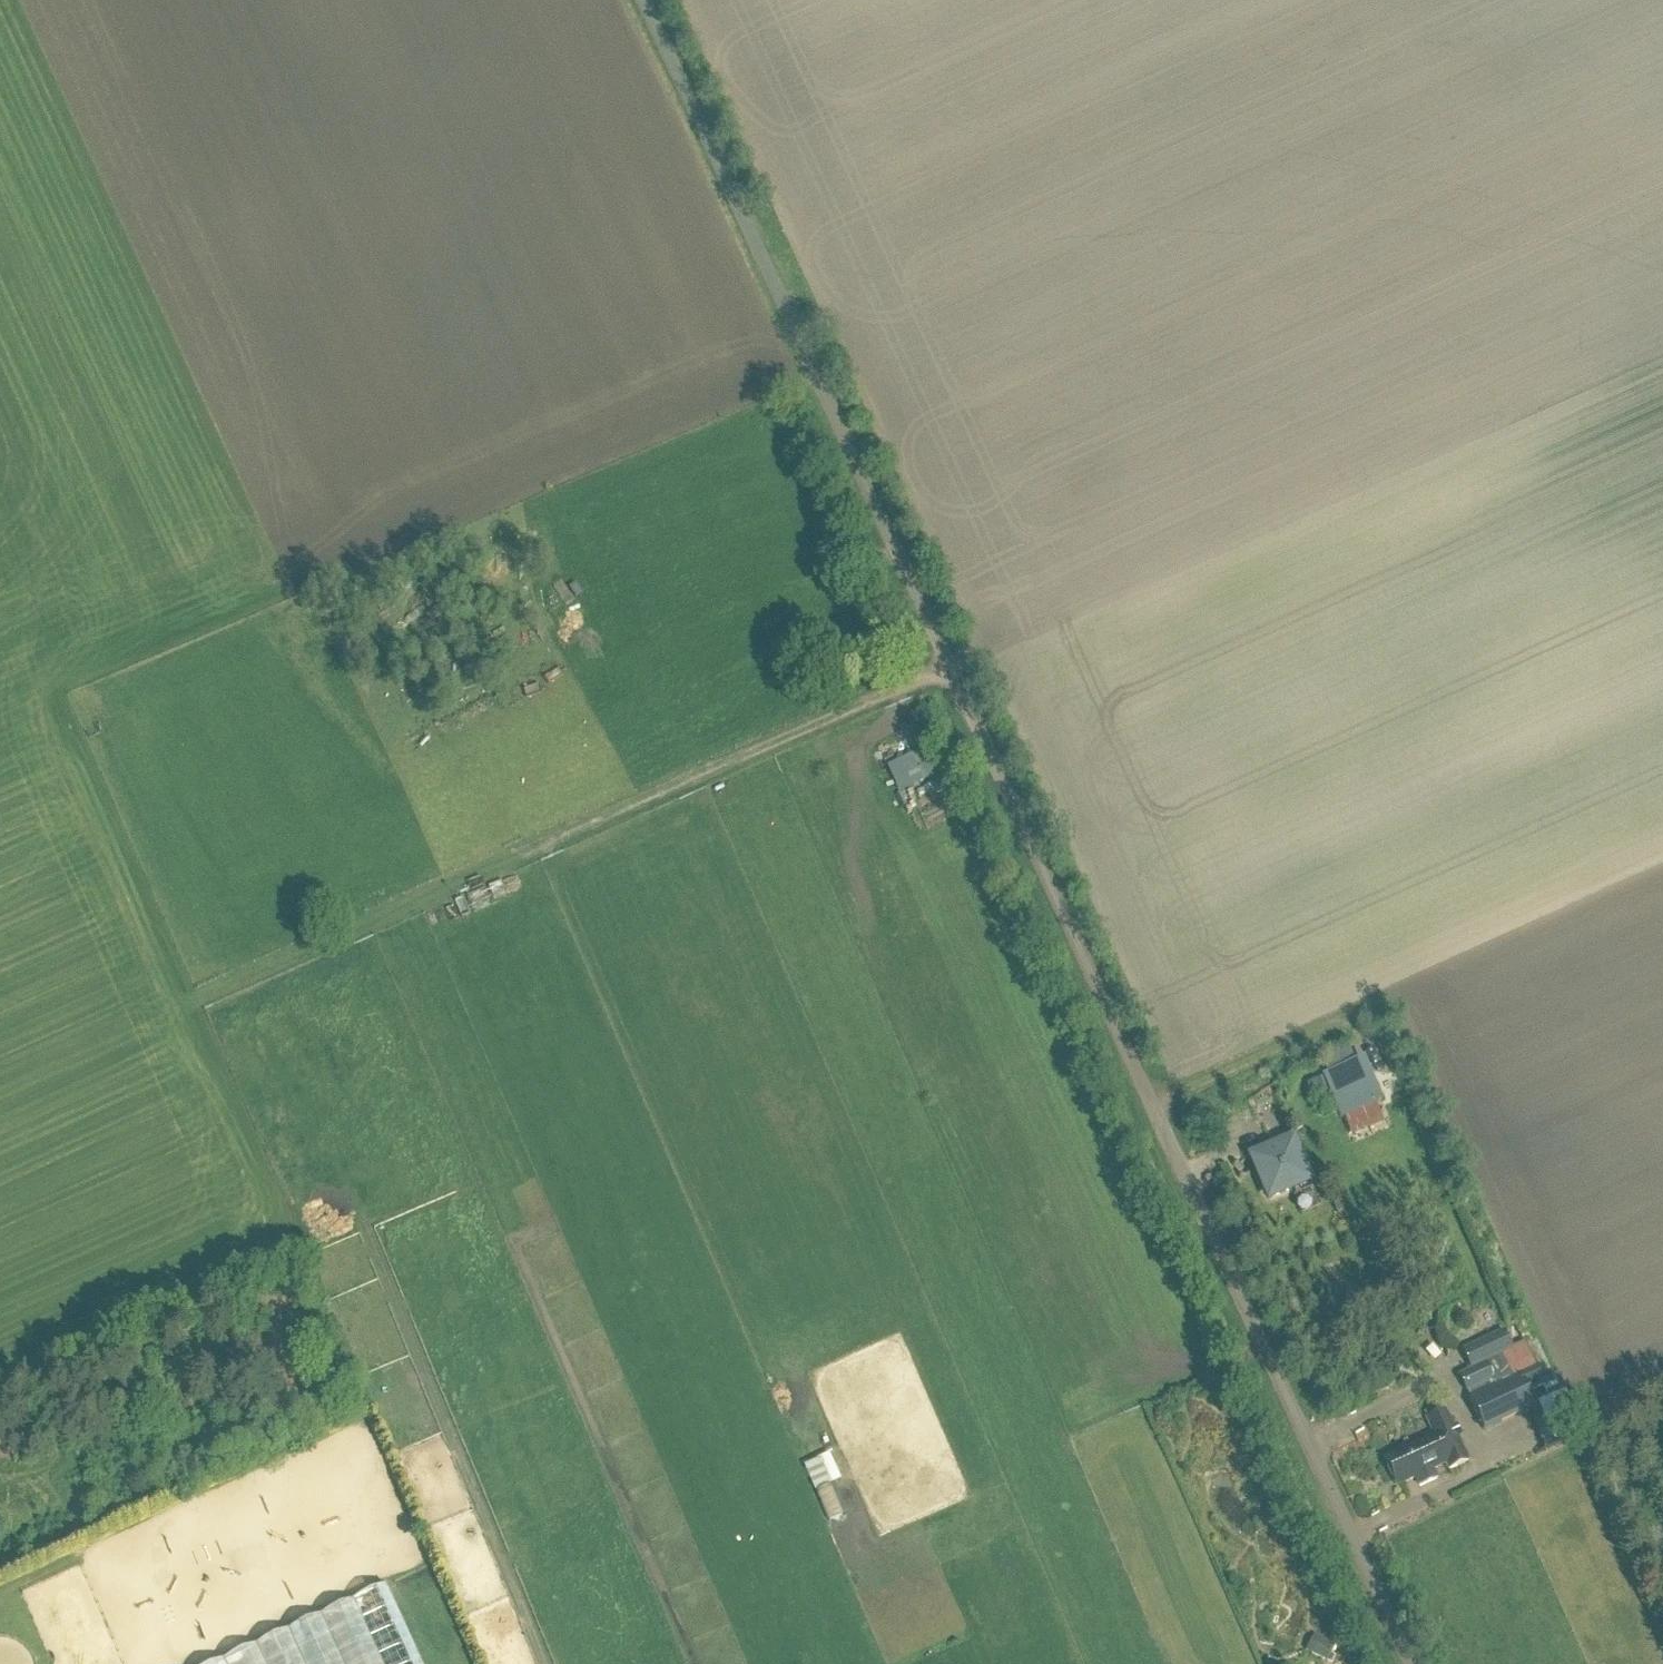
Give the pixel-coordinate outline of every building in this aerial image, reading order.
[(912,773),(891,782),(901,805),(922,797),(912,773)] [(488,873),(471,876),(474,889),(491,886),(488,873)] [(1363,1060),(1321,1077),(1340,1123),(1382,1106),(1363,1060)] [(1249,1127),(1257,1149),(1279,1142),(1271,1119),(1249,1127)] [(1250,1157),(1268,1199),(1310,1181),(1292,1139),(1250,1157)] [(1525,1412),(1542,1452),(1546,1451),(1580,1434),(1561,1392),(1551,1396),(1537,1366),(1525,1344),(1512,1349),(1502,1329),(1460,1349),(1471,1373),(1463,1376),(1473,1397),(1467,1400),(1482,1432),(1525,1412)] [(1398,1486),(1415,1478),(1419,1487),(1436,1480),(1431,1470),(1445,1464),(1448,1471),(1465,1464),(1442,1412),(1424,1420),(1430,1434),(1384,1454),(1398,1486)] [(802,1482),(813,1506),(839,1493),(828,1470),(802,1482)] [(394,1611),(241,1663),(412,1663),(394,1611)]
